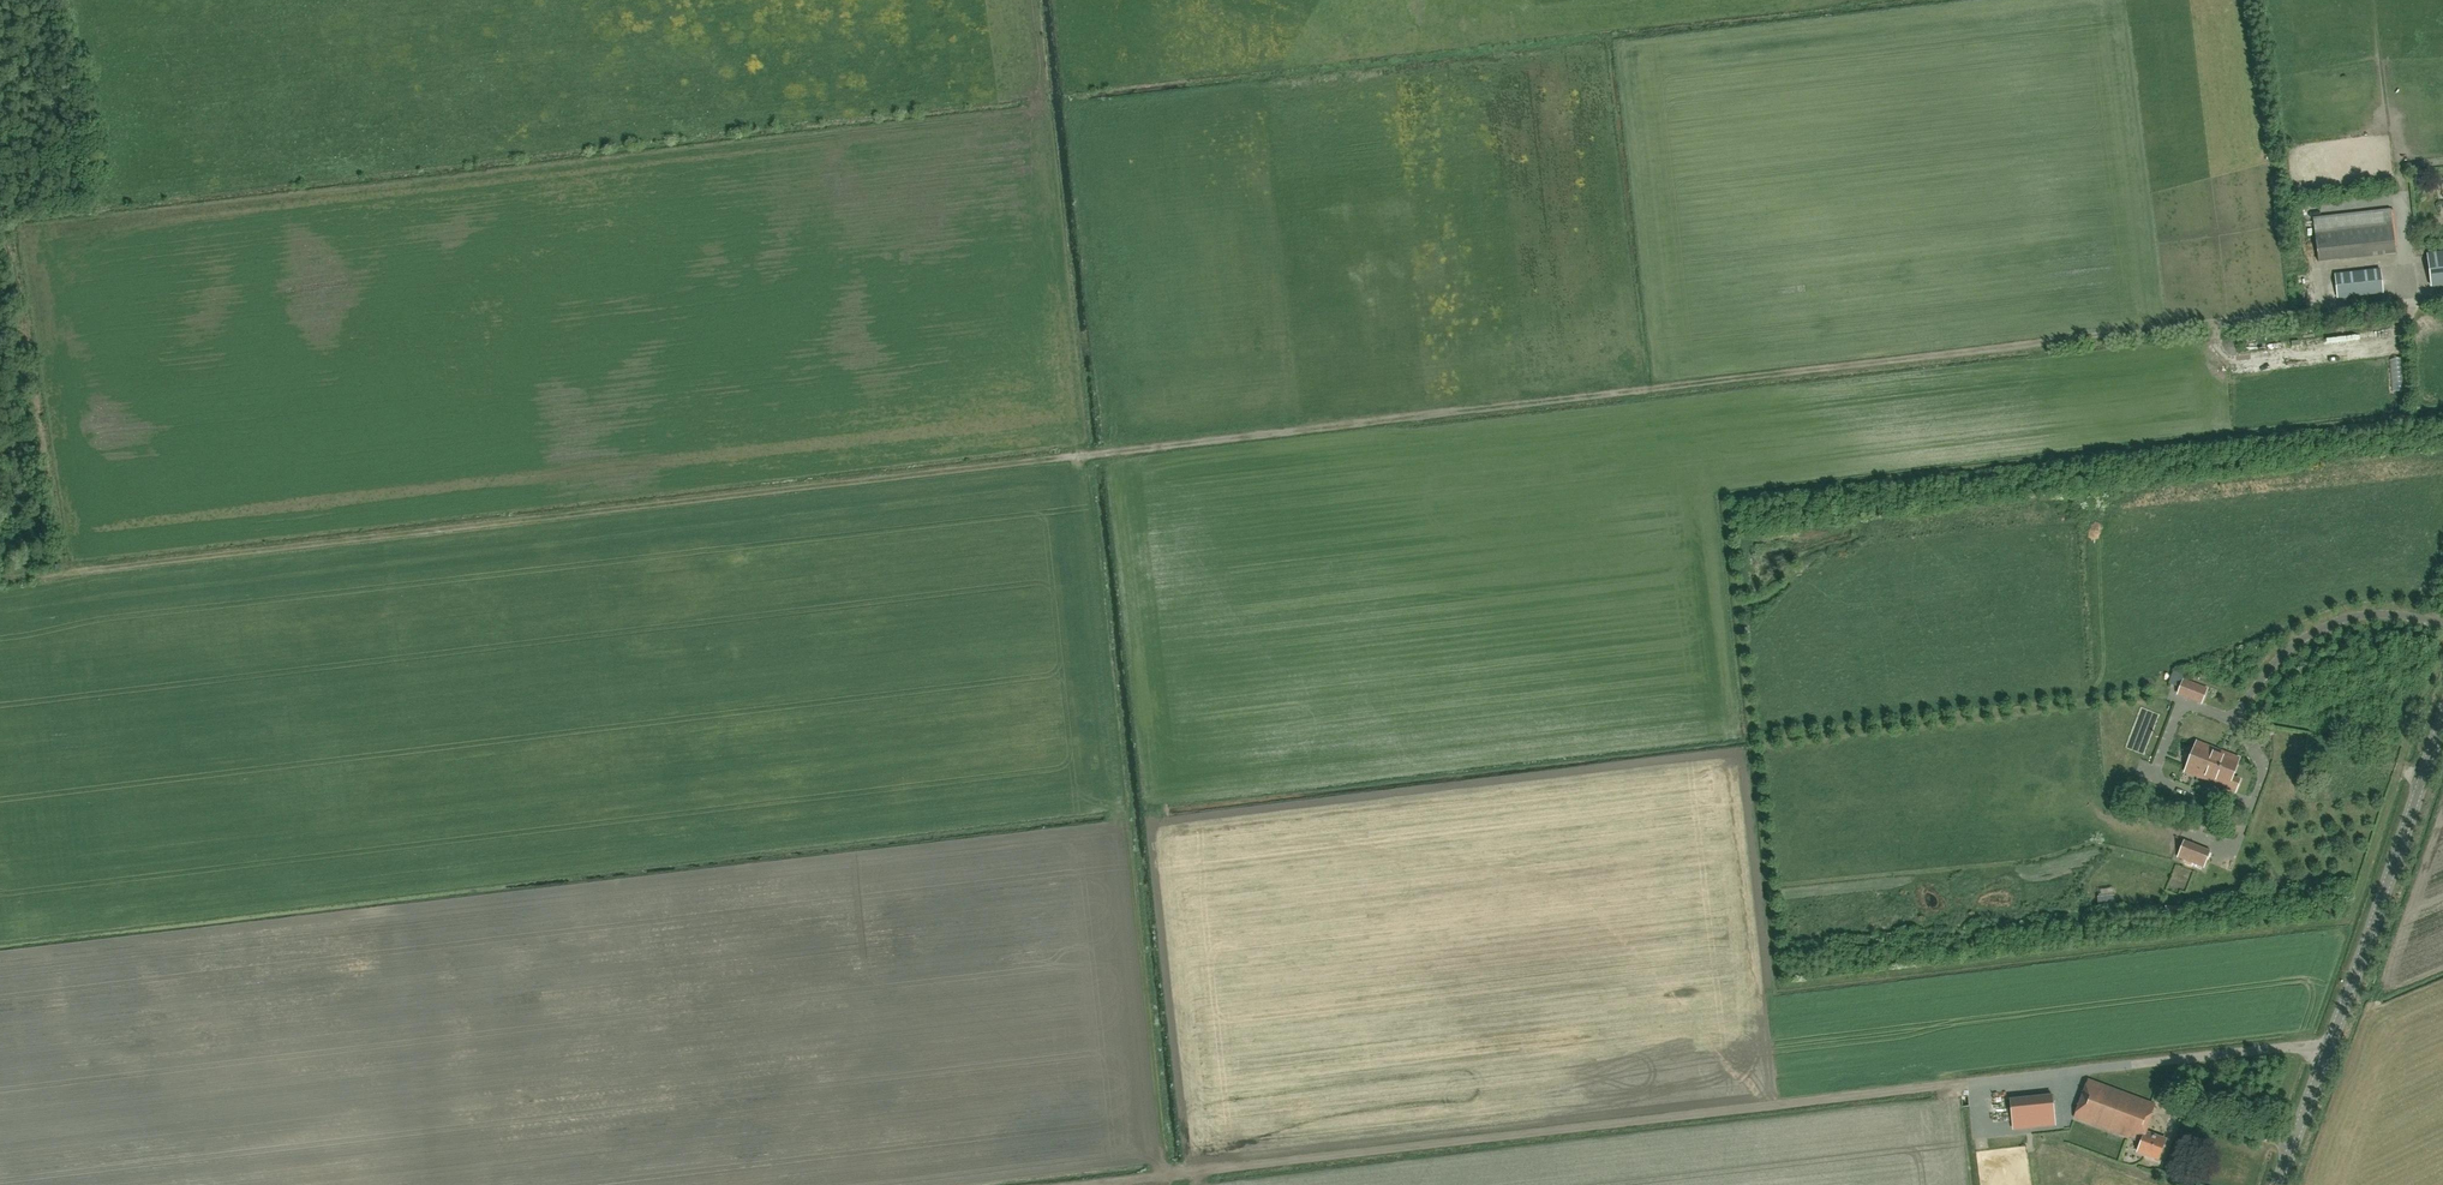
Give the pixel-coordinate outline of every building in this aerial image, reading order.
[(2318,255),(2394,247),(2391,210),(2313,217),(2315,230),(2318,255)] [(2442,284),(2442,252),(2427,254),(2431,286),(2442,284)] [(2337,297),(2383,292),(2380,270),(2335,275),(2337,297)] [(2313,297),(2321,297),(2322,281),(2314,281),(2313,297)] [(2245,374),(2256,375),(2257,367),(2245,366),(2245,374)] [(2184,680),(2180,691),(2202,699),(2206,688),(2184,680)] [(2197,741),(2185,772),(2210,782),(2212,777),(2222,781),(2220,786),(2234,792),(2239,780),(2231,776),(2239,758),(2197,741)] [(2185,841),(2178,856),(2203,866),(2209,851),(2185,841)] [(2158,1159),(2165,1139),(2145,1132),(2156,1104),(2088,1079),(2074,1117),(2141,1142),(2138,1151),(2158,1159)] [(2010,1099),(2013,1123),(2055,1118),(2052,1094),(2010,1099)]
